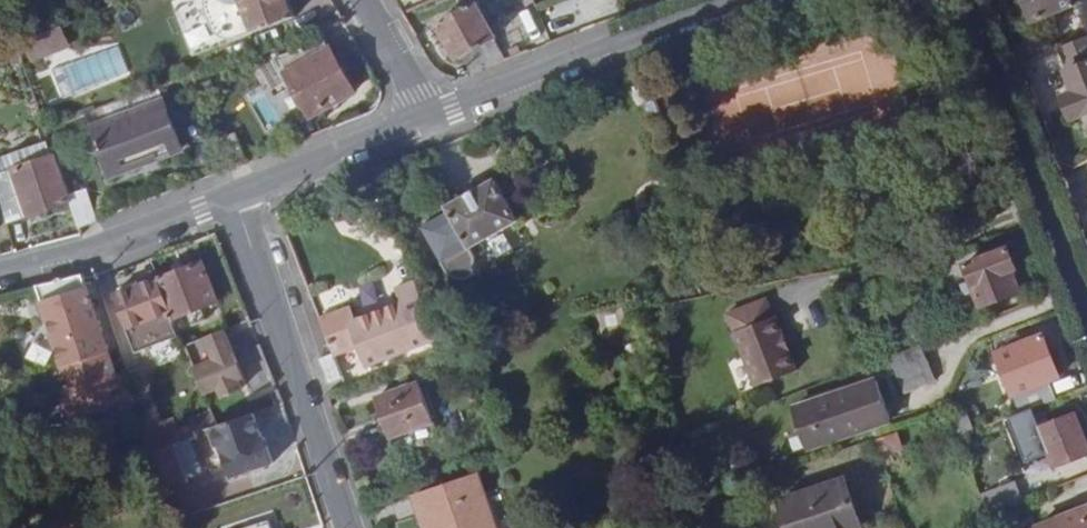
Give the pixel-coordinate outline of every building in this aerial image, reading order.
[(221,45),(299,17),(292,0),(205,0),(221,45)] [(1033,21),(1084,2),(1083,0),(1026,0),(1033,21)] [(463,58),(474,75),(507,62),(495,40),(500,37),(479,1),(440,23),(460,59),(463,58)] [(27,36),(24,37),(32,57),(71,43),(64,23),(27,36)] [(324,37),(275,56),(310,119),(356,94),(324,37)] [(1060,49),(1069,71),(1068,71),(1075,92),(1064,96),(1071,117),(1086,112),(1086,39),(1060,49)] [(193,74),(196,81),(211,76),(208,68),(193,74)] [(156,88),(85,114),(106,169),(154,152),(157,160),(181,150),(156,88)] [(263,93),(250,99),(264,124),(277,117),(263,93)] [(29,218),(71,204),(69,199),(55,156),(14,170),(29,218)] [(8,225),(29,218),(14,170),(0,175),(0,195),(8,225)] [(421,227),(442,263),(519,219),(495,179),(447,206),(450,210),(421,227)] [(71,204),(79,228),(98,221),(87,191),(69,199),(71,204)] [(10,233),(8,225),(0,195),(0,236),(10,233)] [(1011,247),(966,265),(983,308),(1021,294),(1012,270),(1019,267),(1011,247)] [(205,306),(218,301),(202,261),(159,278),(175,318),(192,311),(197,324),(210,319),(205,306)] [(38,286),(65,366),(109,352),(86,284),(83,274),(38,286)] [(136,351),(181,333),(175,318),(159,278),(115,295),(136,351)] [(351,307),(320,318),(330,345),(354,336),(359,348),(366,368),(410,351),(428,344),(437,345),(414,283),(394,290),(399,303),(356,319),(351,307)] [(766,298),(728,313),(756,386),(797,370),(789,348),(786,349),(781,335),(783,334),(776,316),(774,316),(766,298)] [(196,370),(206,395),(222,388),(226,398),(245,389),(240,379),(234,365),(239,363),(225,330),(207,338),(217,361),(196,370)] [(1021,411),(1058,397),(1051,378),(1060,374),(1045,333),(998,352),(1021,411)] [(789,348),(783,334),(781,335),(786,349),(789,348)] [(354,336),(330,345),(334,354),(335,357),(359,348),(354,336)] [(922,343),(892,354),(906,393),(937,382),(922,343)] [(413,360),(432,352),(428,344),(410,351),(413,360)] [(65,366),(83,419),(128,407),(122,389),(109,352),(65,366)] [(330,383),(343,377),(335,357),(334,354),(323,359),(330,383)] [(246,377),(239,363),(234,365),(240,379),(246,377)] [(795,407),(803,433),(823,427),(828,440),(890,419),(877,380),(795,407)] [(397,454),(439,440),(421,384),(377,398),(397,454)] [(122,389),(128,407),(139,405),(133,386),(122,389)] [(253,411),(206,428),(225,480),(272,462),(253,411)] [(195,430),(217,422),(213,413),(191,420),(195,430)] [(967,413),(950,419),(957,436),(973,430),(967,413)] [(1058,464),(1086,453),(1086,441),(1076,413),(1042,425),(1058,464)] [(174,447),(178,446),(198,439),(196,434),(195,430),(191,420),(167,428),(174,447)] [(823,427),(803,433),(807,446),(828,440),(823,427)] [(141,475),(161,469),(155,453),(153,446),(148,430),(127,436),(141,475)] [(155,453),(161,451),(159,443),(153,446),(155,453)] [(166,485),(189,477),(178,446),(174,447),(161,451),(166,468),(161,469),(166,485)] [(155,453),(161,469),(166,468),(161,451),(155,453)] [(428,527),(493,527),(475,474),(417,493),(428,527)] [(166,485),(170,498),(194,490),(189,477),(166,485)] [(782,501),(790,527),(860,527),(861,527),(846,480),(782,501)] [(989,516),(1005,509),(1000,497),(984,504),(989,516)] [(1060,518),(1033,527),(1086,527),(1086,507),(1060,518)]
